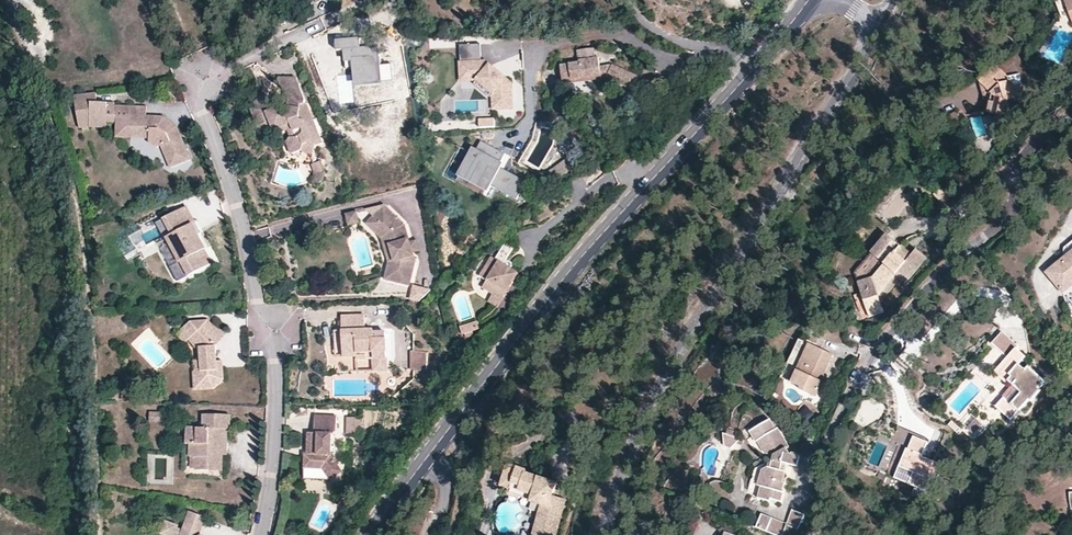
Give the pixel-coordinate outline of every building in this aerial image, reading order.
[(1071,24),(1071,21),(1071,20),(1071,0),(1055,0),(1065,26),(1071,24)] [(480,62),(480,45),(459,46),(459,77),(469,77),(469,84),(477,84),(493,99),(494,110),(513,110),(512,86),(487,62),(480,62)] [(562,85),(572,84),(572,79),(608,74),(606,79),(631,90),(638,76),(612,64),(599,66),(598,58),(596,58),(594,48),(577,50),(578,63),(559,65),(562,85)] [(1012,81),(1007,75),(1001,69),(1000,71),(994,64),(978,79),(991,92),(995,96),(991,113),(1003,116),(1008,100),(1024,94),(1020,83),(1014,85),(1012,81)] [(1019,72),(1007,75),(1012,81),(1014,85),(1020,83),(1021,82),(1019,72)] [(572,84),(606,79),(608,74),(572,79),(572,84)] [(299,84),(297,77),(278,77),(278,83),(286,89),(299,84)] [(305,145),(309,143),(315,146),(323,143),(317,128),(315,128),(311,121),(314,120),(310,110),(306,112),(305,108),(305,105),(306,100),(299,84),(286,89),(289,97),(289,102),(289,106),(288,108),(287,107),(284,111),(280,107),(274,103),(275,101),(265,93),(252,109),(255,118),(261,116),(264,125),(271,122),(275,131),(280,133),(289,130),(292,137),(287,141),(292,154),(302,150),(305,145)] [(78,123),(90,122),(106,123),(106,121),(107,116),(113,116),(113,118),(131,119),(130,128),(141,129),(141,137),(149,138),(149,143),(158,147),(162,145),(171,168),(191,159),(177,125),(171,128),(162,123),(163,117),(162,116),(144,116),(145,107),(112,106),(112,103),(95,102),(93,93),(72,95),(78,123)] [(289,97),(280,107),(284,111),(287,107),(288,108),(289,106),(289,102),(289,97)] [(956,111),(946,117),(955,131),(965,124),(956,111)] [(276,135),(280,133),(275,131),(271,122),(264,125),(261,116),(255,118),(258,126),(276,135)] [(171,128),(177,125),(163,117),(162,123),(171,128)] [(112,136),(141,137),(141,129),(130,128),(131,119),(113,118),(113,121),(112,136)] [(479,127),(495,126),(495,118),(478,119),(479,127)] [(476,148),(459,181),(487,194),(490,188),(516,201),(526,181),(499,167),(505,154),(480,142),(477,149),(476,148)] [(302,150),(311,154),(315,146),(309,143),(305,145),(302,150)] [(556,179),(578,163),(572,154),(545,173),(556,179)] [(326,172),(322,161),(313,164),(317,172),(326,172)] [(327,172),(326,172),(317,172),(313,183),(321,186),(327,172)] [(384,206),(373,215),(381,225),(371,232),(379,241),(385,240),(391,264),(385,265),(379,282),(404,290),(411,266),(407,265),(408,261),(410,260),(409,256),(406,246),(402,227),(384,206)] [(186,207),(163,219),(172,236),(167,239),(179,263),(169,268),(177,283),(212,264),(205,250),(206,249),(199,235),(192,225),(195,223),(186,207)] [(358,224),(356,213),(346,215),(349,227),(358,224)] [(364,223),(371,232),(381,225),(373,215),(364,223)] [(163,219),(148,227),(158,244),(167,239),(172,236),(163,219)] [(201,234),(195,223),(192,225),(199,235),(201,234)] [(895,252),(901,245),(887,234),(855,272),(861,292),(869,315),(884,310),(880,302),(900,278),(906,281),(927,258),(917,249),(912,254),(906,261),(895,252)] [(379,241),(385,265),(391,264),(385,240),(379,241)] [(1056,285),(1071,273),(1071,241),(1063,248),(1062,257),(1045,272),(1056,285)] [(503,261),(511,246),(503,242),(492,261),(488,259),(477,278),(485,283),(481,289),(491,295),(501,300),(516,272),(509,268),(510,266),(510,263),(505,260),(503,261)] [(413,244),(406,246),(409,256),(416,255),(413,244)] [(912,254),(901,245),(895,252),(906,261),(912,254)] [(1056,285),(1061,291),(1071,283),(1071,273),(1056,285)] [(869,315),(861,292),(854,294),(862,318),(869,315)] [(501,300),(491,295),(487,303),(496,309),(501,300)] [(388,371),(386,339),(374,339),(373,332),(373,329),(365,329),(364,316),(341,317),(343,357),(357,357),(357,360),(374,359),(375,371),(388,371)] [(189,322),(182,329),(200,347),(200,362),(197,362),(195,361),(195,372),(193,373),(194,392),(214,390),(223,381),(223,361),(217,361),(214,361),(214,358),(217,357),(217,349),(217,342),(222,333),(219,332),(218,331),(216,330),(207,321),(189,322)] [(479,330),(476,322),(460,328),(463,336),(465,335),(472,333),(479,330)] [(197,349),(197,362),(200,362),(200,347),(182,329),(175,335),(185,344),(188,340),(197,349)] [(226,334),(222,333),(217,342),(217,349),(226,334)] [(797,370),(809,343),(798,338),(780,377),(788,381),(793,369),(797,370)] [(831,353),(809,343),(797,370),(793,369),(788,381),(799,386),(799,388),(815,396),(823,381),(817,379),(819,373),(822,375),(831,353)] [(1015,348),(999,366),(1011,376),(1007,380),(1018,389),(1007,401),(1003,397),(995,406),(1010,419),(1044,382),(1028,367),(1025,370),(1018,364),(1025,356),(1015,348)] [(425,352),(408,351),(408,368),(425,368),(425,352)] [(1011,376),(999,366),(994,372),(1005,382),(1007,380),(1011,376)] [(825,377),(822,375),(819,373),(817,379),(823,381),(825,377)] [(151,414),(151,423),(164,423),(164,414),(151,414)] [(229,430),(228,419),(216,419),(216,415),(203,415),(202,429),(185,428),(185,442),(189,442),(189,456),(192,456),(196,456),(195,469),(195,471),(208,471),(208,466),(221,467),(221,456),(219,453),(219,439),(226,440),(226,430),(229,430)] [(308,433),(308,454),(308,457),(305,458),(304,468),(322,469),(331,479),(343,471),(332,456),(332,434),(336,434),(337,416),(315,416),(315,433),(308,433)] [(357,419),(357,418),(348,417),(348,433),(357,433),(357,431),(357,419)] [(769,419),(749,431),(756,442),(757,441),(764,453),(769,454),(767,466),(761,469),(759,476),(761,477),(759,485),(761,486),(758,498),(770,501),(771,499),(779,501),(783,492),(781,491),(783,482),(781,482),(784,473),(783,470),(782,469),(783,463),(796,467),(798,456),(795,455),(795,454),(792,452),(791,455),(788,451),(790,449),(777,428),(775,429),(769,419)] [(743,433),(727,427),(725,435),(725,448),(732,450),(741,440),(743,433)] [(926,442),(912,436),(907,448),(905,447),(902,453),(904,454),(894,477),(929,492),(941,464),(920,455),(926,442)] [(541,504),(545,506),(542,517),(544,518),(539,534),(554,534),(564,498),(552,495),(555,482),(525,473),(526,470),(507,464),(500,485),(511,489),(510,493),(531,499),(531,501),(541,504)] [(541,504),(532,534),(539,534),(544,518),(542,517),(545,506),(541,504)] [(804,514),(792,509),(787,524),(782,534),(795,534),(804,514)] [(205,518),(190,512),(182,531),(181,534),(199,534),(205,518)] [(756,527),(774,534),(782,534),(787,524),(761,514),(756,527)] [(182,531),(176,529),(177,527),(165,523),(161,534),(181,534),(182,531)]
